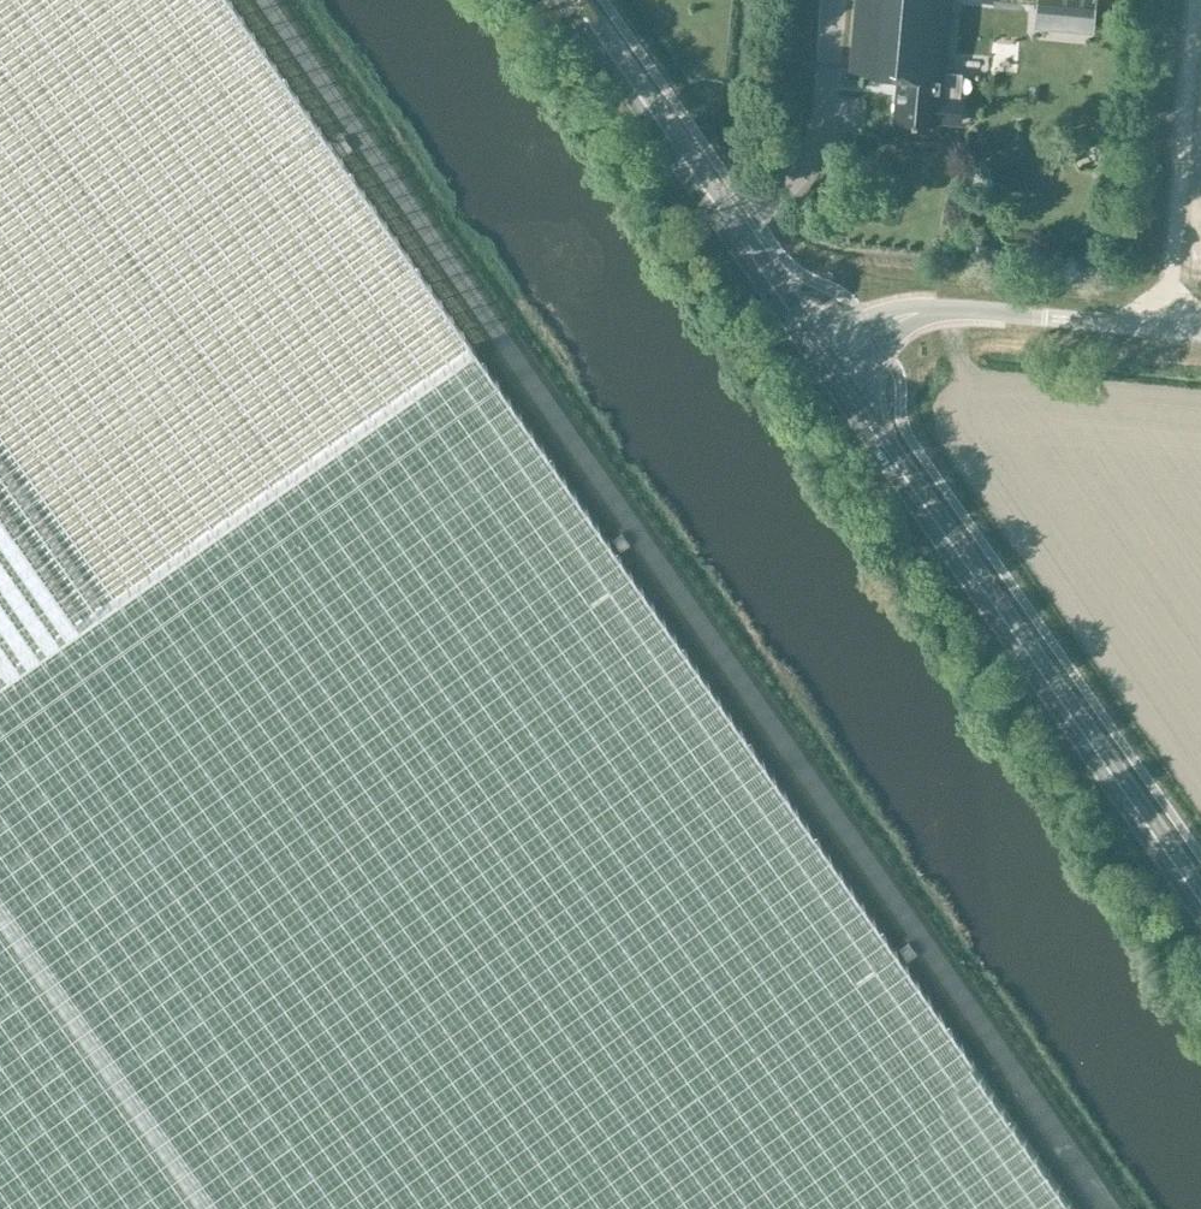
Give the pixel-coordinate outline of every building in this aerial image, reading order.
[(95,598),(468,336),(232,0),(0,0),(0,665),(95,598)] [(956,94),(947,93),(955,0),(861,0),(855,68),(902,73),(899,119),(954,122),(956,94)] [(1037,26),(1095,31),(1098,0),(1040,0),(1037,26)] [(988,71),(1018,73),(1021,36),(1005,35),(1006,28),(993,27),(992,34),(991,34),(988,71)] [(468,336),(95,598),(0,665),(0,1208),(1081,1208),(468,336)]
